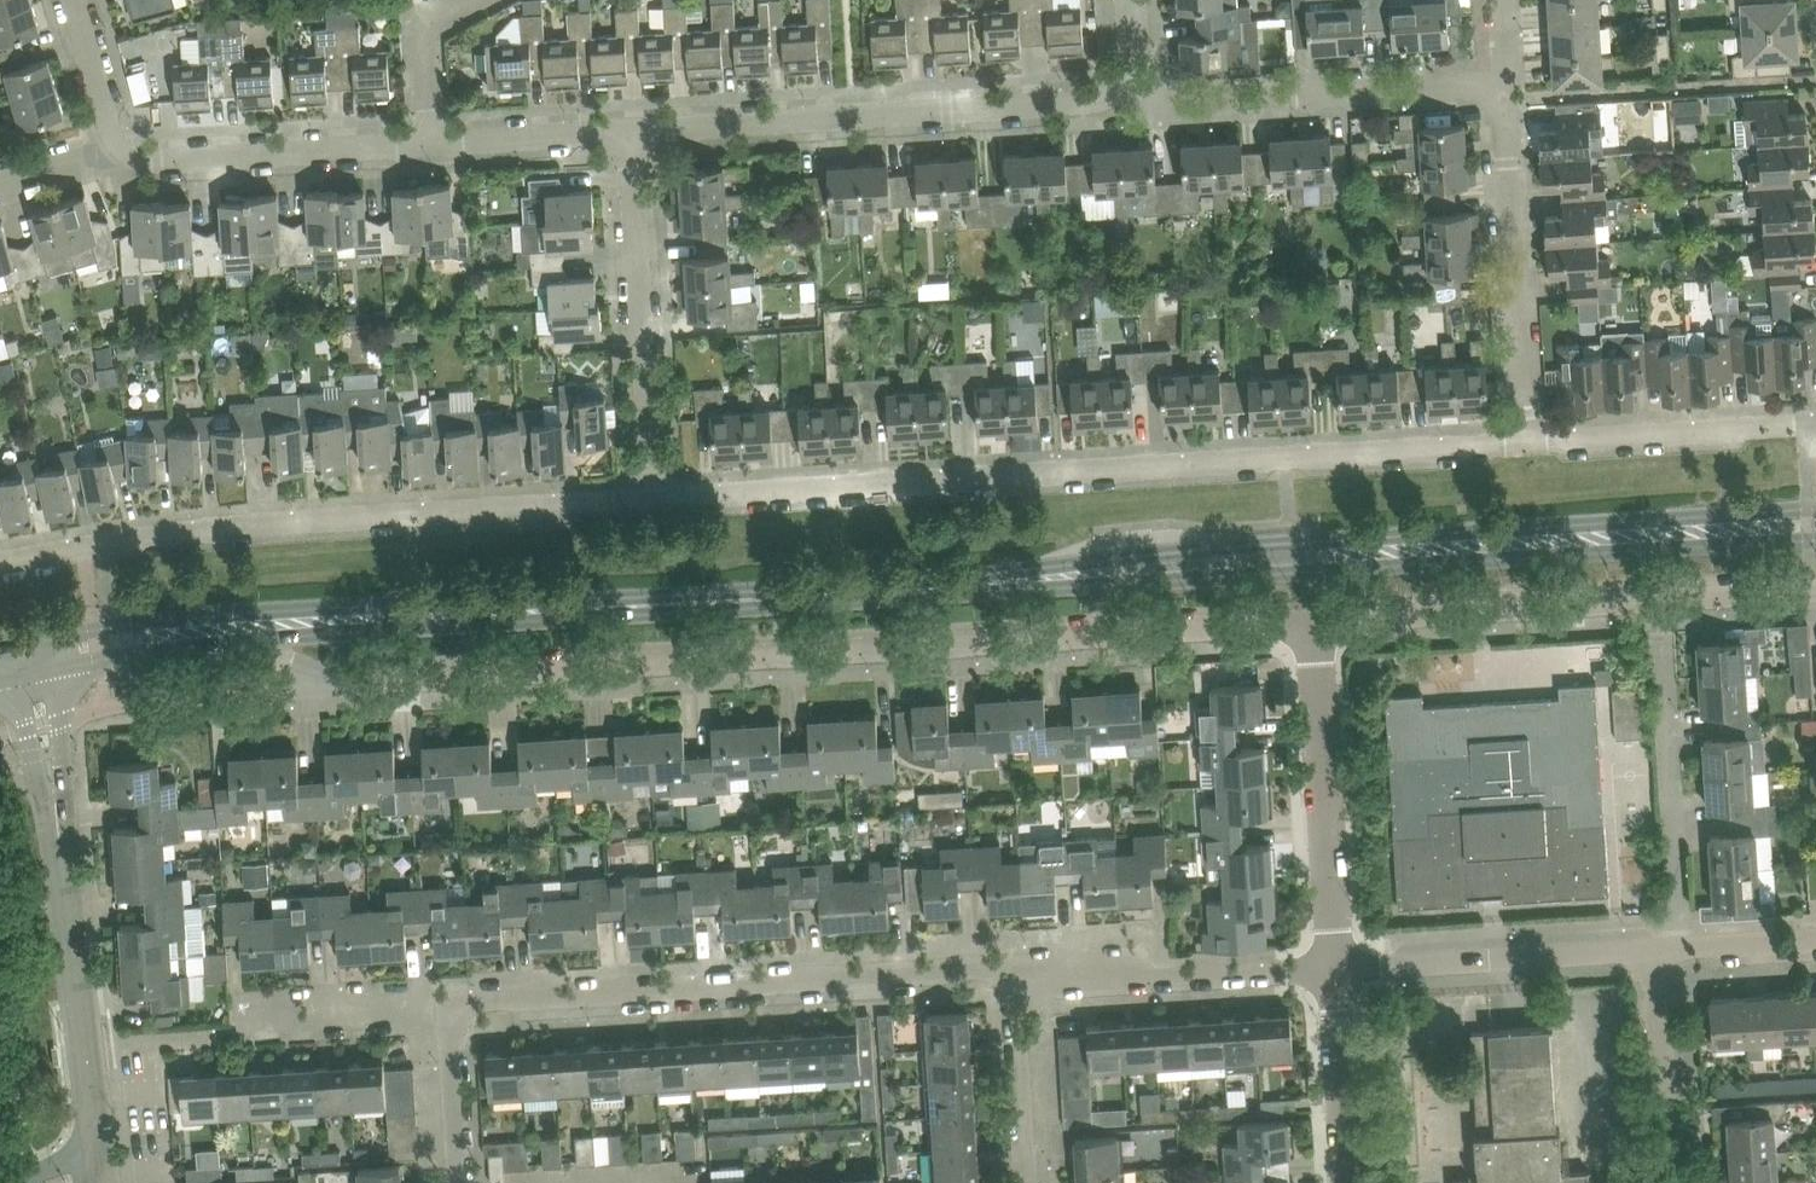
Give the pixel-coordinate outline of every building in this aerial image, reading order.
[(34,3),(33,0),(0,0),(0,12),(34,3)] [(134,21),(179,9),(176,0),(129,0),(134,21)] [(546,39),(543,0),(529,0),(530,14),(522,14),(523,40),(497,42),(497,43),(487,44),(490,87),(499,87),(500,91),(534,88),(533,75),(546,74),(547,74),(545,39),(546,39)] [(545,39),(547,74),(546,74),(547,88),(575,86),(575,81),(582,81),(581,72),(594,71),(595,71),(593,36),(594,36),(592,10),(591,0),(580,0),(581,11),(569,11),(571,37),(546,39),(545,39)] [(593,36),(595,71),(594,71),(595,84),(623,83),(622,78),(629,78),(629,69),(642,68),(643,68),(641,33),(640,7),(639,0),(621,0),(621,8),(617,8),(619,34),(594,36),(593,36)] [(688,30),(690,65),(690,78),(718,77),(718,72),(725,72),(724,63),(737,62),(738,62),(736,27),(737,27),(735,1),(735,0),(712,0),(712,2),(714,28),(689,30),(688,30)] [(737,27),(736,27),(738,62),(737,62),(738,75),(773,73),(772,60),(785,59),(786,59),(784,24),(784,23),(783,0),(760,0),(762,25),(737,27)] [(784,24),(786,59),(785,59),(786,72),(813,70),(813,66),(820,66),(820,56),(834,56),(834,45),(833,31),(831,0),(808,0),(810,22),(785,23),(784,24)] [(872,18),(874,42),(875,66),(903,65),(902,60),(910,60),(909,51),(923,50),(920,0),(898,0),(899,16),(872,18)] [(923,50),(937,49),(938,58),(945,58),(945,62),(972,60),(971,36),(969,11),(943,13),(942,0),(920,0),(923,50)] [(985,10),(987,35),(988,59),(1016,57),(1015,53),(1022,52),(1022,43),(1036,42),(1033,0),(1011,0),(1011,9),(985,10)] [(1036,42),(1050,41),(1050,51),(1057,50),(1058,55),(1085,53),(1082,4),(1055,6),(1055,0),(1033,0),(1036,42)] [(1180,9),(1197,8),(1198,22),(1209,21),(1253,19),(1253,18),(1253,7),(1252,4),(1238,5),(1238,0),(1179,0),(1180,9)] [(1276,5),(1277,15),(1292,14),(1291,0),(1282,0),(1276,5)] [(1294,22),(1308,22),(1310,45),(1310,50),(1338,49),(1335,0),(1293,0),(1294,22)] [(1338,49),(1352,48),(1352,50),(1357,49),(1357,48),(1366,47),(1365,18),(1378,17),(1377,0),(1335,0),(1338,49)] [(1378,17),(1392,16),(1393,45),(1403,45),(1403,47),(1408,46),(1408,44),(1422,43),(1419,0),(1404,0),(1391,1),(1391,0),(1377,0),(1378,17)] [(1422,43),(1450,42),(1448,13),(1462,12),(1461,0),(1419,0),(1422,43)] [(1552,27),(1599,24),(1597,0),(1550,0),(1552,27)] [(1655,9),(1667,9),(1667,0),(1655,0),(1655,9)] [(1745,30),(1798,27),(1797,14),(1795,14),(1794,0),(1730,0),(1730,7),(1744,11),(1745,30)] [(19,52),(15,37),(41,30),(34,3),(0,12),(0,57),(19,52)] [(641,33),(643,68),(642,68),(643,81),(670,80),(670,75),(677,75),(676,66),(690,65),(688,30),(689,30),(687,4),(665,5),(666,31),(641,33)] [(356,10),(327,12),(328,27),(336,26),(339,26),(357,25),(356,10)] [(242,18),(222,20),(223,34),(222,34),(226,95),(240,94),(241,103),(248,103),(248,107),(276,105),(274,81),(273,56),(246,58),(244,32),(243,32),(242,18)] [(1199,35),(1181,36),(1183,65),(1206,64),(1206,76),(1229,75),(1228,62),(1242,61),(1241,40),(1260,39),(1259,18),(1253,19),(1209,21),(1198,22),(1199,35)] [(222,20),(199,21),(200,35),(222,34),(223,34),(222,20)] [(1552,27),(1554,55),(1600,52),(1599,24),(1552,27)] [(357,25),(339,26),(343,87),(357,86),(357,95),(364,95),(365,99),(392,98),(389,49),(362,51),(361,25),(357,25)] [(318,54),(292,55),(293,80),(295,104),(322,102),(322,98),(329,97),(328,88),(343,87),(339,26),(336,26),(328,27),(317,28),(318,54)] [(1798,27),(1745,30),(1746,49),(1733,55),(1735,75),(1787,72),(1786,56),(1798,55),(1797,39),(1799,39),(1798,27)] [(1668,33),(1656,33),(1657,48),(1669,47),(1668,33)] [(202,61),(176,63),(179,111),(206,110),(206,105),(213,105),(212,96),(226,95),(222,34),(200,35),(202,61)] [(1669,47),(1657,48),(1658,64),(1670,63),(1669,47)] [(15,98),(57,86),(49,58),(23,66),(19,52),(0,57),(0,73),(7,71),(15,98)] [(1600,52),(1554,55),(1556,83),(1602,80),(1600,52)] [(57,86),(15,98),(23,125),(8,130),(12,144),(43,135),(39,121),(65,114),(57,86)] [(1739,145),(1759,144),(1810,141),(1809,126),(1808,126),(1807,112),(1789,113),(1788,97),(1744,100),(1746,119),(1737,119),(1739,145)] [(1702,99),(1673,101),(1674,124),(1690,122),(1690,117),(1703,116),(1702,99)] [(1542,142),(1540,143),(1541,157),(1592,154),(1604,154),(1603,131),(1601,109),(1597,110),(1596,100),(1557,103),(1557,112),(1558,128),(1541,129),(1542,142)] [(1422,139),(1423,155),(1473,152),(1472,140),(1465,141),(1464,123),(1421,126),(1396,128),(1397,140),(1422,139)] [(1313,128),(1301,129),(1301,136),(1304,179),(1305,204),(1307,204),(1305,179),(1322,178),(1323,203),(1336,202),(1334,173),(1348,172),(1348,166),(1346,141),(1332,143),(1331,134),(1313,135),(1313,128)] [(1272,150),(1258,151),(1260,182),(1293,180),(1294,205),(1305,204),(1304,179),(1301,136),(1284,137),(1284,130),(1272,131),(1272,137),(1271,137),(1272,150)] [(1229,133),(1229,140),(1213,141),(1215,185),(1216,185),(1217,210),(1230,209),(1228,184),(1260,182),(1258,151),(1243,152),(1242,132),(1229,133)] [(1186,181),(1171,182),(1173,212),(1201,211),(1200,186),(1215,185),(1213,141),(1212,134),(1200,135),(1201,142),(1183,143),(1186,181)] [(1136,139),(1124,140),(1124,147),(1127,191),(1145,190),(1146,214),(1173,212),(1171,182),(1157,183),(1154,145),(1137,146),(1136,139)] [(1353,141),(1356,171),(1370,170),(1368,140),(1353,141)] [(1095,161),(1081,162),(1083,193),(1116,191),(1117,216),(1129,215),(1127,191),(1124,147),(1108,148),(1107,141),(1095,142),(1095,161)] [(1749,167),(1750,188),(1794,185),(1793,170),(1810,169),(1810,155),(1811,155),(1810,141),(1759,144),(1760,162),(1753,162),(1749,167)] [(1052,145),(1053,151),(1036,153),(1039,196),(1040,221),(1053,220),(1051,195),(1083,193),(1081,162),(1067,163),(1065,144),(1052,145)] [(1009,192),(994,193),(996,224),(1024,222),(1022,197),(1039,196),(1036,153),(1035,146),(1023,147),(1024,153),(1006,154),(1009,192)] [(948,158),(950,202),(967,201),(969,225),(996,224),(994,193),(980,194),(977,156),(960,157),(959,151),(947,151),(948,158)] [(950,202),(948,158),(931,159),(930,152),(918,153),(918,173),(904,174),(906,205),(938,203),(940,227),(952,227),(950,202)] [(1424,168),(1426,200),(1456,198),(1456,183),(1468,183),(1468,182),(1475,182),(1474,169),(1467,170),(1466,153),(1473,153),(1473,152),(1423,155),(1398,157),(1399,169),(1424,168)] [(1562,185),(1563,200),(1607,197),(1605,176),(1601,171),(1593,172),(1592,154),(1541,157),(1542,172),(1544,172),(1545,186),(1562,185)] [(875,156),(876,163),(859,164),(862,208),(863,232),(876,231),(874,207),(906,205),(904,174),(889,175),(888,155),(875,156)] [(859,164),(859,157),(846,158),(847,165),(829,166),(830,174),(801,176),(803,207),(832,205),(834,234),(847,233),(845,209),(862,208),(859,164)] [(682,186),(676,186),(676,199),(683,198),(727,196),(727,195),(726,183),(725,179),(750,177),(749,164),(725,166),(681,168),(682,186)] [(546,218),(546,221),(596,218),(594,189),(562,191),(561,176),(530,178),(532,198),(548,197),(549,218),(546,218)] [(452,183),(424,184),(427,234),(428,256),(452,255),(472,260),(469,213),(454,214),(452,183)] [(397,221),(383,222),(384,252),(411,251),(410,235),(427,234),(424,184),(421,185),(421,188),(396,189),(397,221)] [(1764,212),(1765,230),(1815,227),(1815,212),(1813,212),(1812,198),(1795,200),(1794,185),(1750,188),(1751,209),(1756,213),(1764,212)] [(311,224),(296,225),(298,262),(299,277),(318,277),(317,266),(341,265),(340,252),(341,252),(340,239),(337,190),(308,192),(311,224)] [(340,190),(337,190),(340,239),(356,238),(357,254),(384,252),(383,222),(367,223),(365,191),(340,193),(340,190)] [(684,215),(677,215),(678,228),(685,228),(698,227),(699,241),(729,240),(727,207),(752,206),(751,195),(751,193),(727,195),(727,196),(683,198),(684,215)] [(86,194),(59,201),(77,266),(99,260),(101,268),(118,264),(118,250),(109,220),(95,224),(86,194)] [(224,232),(209,233),(211,273),(255,270),(254,253),(250,196),(247,196),(227,194),(227,200),(222,201),(224,232)] [(278,194),(250,196),(254,253),(281,251),(281,263),(298,262),(296,225),(280,226),(278,194)] [(1548,229),(1546,229),(1547,244),(1597,241),(1596,223),(1604,223),(1608,218),(1608,217),(1619,216),(1617,196),(1607,197),(1571,199),(1563,200),(1564,214),(1546,215),(1548,229)] [(1404,246),(1428,244),(1472,241),(1471,224),(1478,224),(1477,212),(1457,212),(1456,198),(1426,200),(1428,232),(1403,233),(1404,246)] [(41,243),(26,246),(35,276),(49,272),(49,274),(77,266),(59,201),(56,202),(57,205),(32,212),(41,243)] [(137,235),(122,235),(123,259),(124,273),(144,272),(144,268),(168,267),(167,250),(163,201),(135,203),(137,235)] [(163,201),(167,250),(194,249),(196,274),(211,273),(209,233),(194,234),(192,203),(166,204),(166,201),(163,201)] [(1674,216),(1660,217),(1661,233),(1675,232),(1674,216)] [(520,266),(533,265),(564,263),(563,248),(594,246),(593,221),(596,221),(596,218),(546,221),(522,222),(524,249),(519,249),(520,266)] [(4,268),(9,283),(35,276),(26,246),(11,250),(3,220),(0,221),(0,269),(4,268)] [(1771,274),(1771,273),(1801,271),(1801,270),(1799,270),(1799,256),(1815,255),(1815,242),(1815,234),(1815,227),(1765,230),(1766,248),(1758,248),(1754,253),(1755,275),(1771,274)] [(688,270),(689,286),(732,284),(757,283),(756,270),(731,272),(729,240),(699,241),(700,256),(687,257),(680,258),(681,270),(688,270)] [(1472,241),(1428,244),(1429,261),(1405,262),(1406,275),(1431,273),(1433,303),(1463,301),(1461,272),(1474,271),(1473,253),(1479,253),(1479,241),(1472,241)] [(1597,241),(1547,244),(1548,259),(1549,259),(1550,272),(1567,271),(1568,285),(1568,286),(1598,284),(1598,285),(1612,284),(1612,283),(1612,276),(1611,262),(1606,258),(1598,258),(1597,241)] [(396,256),(386,256),(387,269),(397,268),(396,256)] [(1328,257),(1309,258),(1310,274),(1329,273),(1328,257)] [(550,284),(552,308),(601,305),(601,301),(598,301),(596,276),(565,278),(564,263),(533,265),(534,285),(550,284)] [(1704,269),(1689,270),(1690,279),(1704,278),(1704,269)] [(1771,273),(1771,274),(1772,288),(1790,287),(1802,286),(1801,271),(1771,273)] [(1622,275),(1612,276),(1612,283),(1623,283),(1622,275)] [(1706,347),(1689,348),(1693,399),(1707,398),(1707,397),(1721,396),(1719,378),(1735,377),(1734,369),(1734,368),(1734,360),(1732,333),(1731,333),(1730,323),(1729,310),(1728,310),(1727,277),(1713,278),(1715,311),(1717,311),(1719,334),(1710,335),(1706,339),(1706,347)] [(1342,281),(1320,282),(1321,298),(1343,297),(1342,281)] [(949,283),(935,284),(935,297),(950,296),(949,283)] [(732,284),(689,286),(682,287),(683,299),(690,299),(691,316),(728,314),(729,328),(760,326),(758,299),(733,301),(732,284)] [(1598,284),(1568,286),(1569,301),(1599,299),(1598,285),(1598,284)] [(1772,288),(1774,317),(1775,333),(1778,384),(1792,383),(1793,383),(1793,382),(1806,381),(1805,363),(1805,355),(1815,355),(1815,318),(1797,319),(1792,324),(1790,287),(1772,288)] [(1045,299),(1025,300),(1026,318),(1045,317),(1045,299)] [(601,305),(552,308),(552,311),(555,311),(556,331),(540,332),(542,352),(573,350),(572,335),(603,333),(601,305)] [(1751,309),(1729,310),(1730,323),(1731,333),(1732,333),(1734,360),(1748,359),(1748,367),(1750,384),(1763,383),(1763,385),(1778,384),(1775,333),(1774,317),(1751,318),(1751,309)] [(356,313),(346,314),(346,324),(357,324),(356,313)] [(224,323),(215,323),(216,334),(225,333),(224,323)] [(61,325),(46,329),(50,343),(65,339),(61,325)] [(400,325),(387,326),(388,339),(401,338),(400,325)] [(268,331),(254,332),(255,347),(263,346),(269,340),(268,331)] [(1602,335),(1603,354),(1606,405),(1621,404),(1621,402),(1634,401),(1633,384),(1648,383),(1645,339),(1645,332),(1602,335)] [(1665,337),(1645,339),(1648,383),(1663,382),(1664,399),(1677,399),(1678,400),(1693,399),(1689,348),(1689,333),(1688,332),(1687,332),(1670,333),(1670,342),(1665,337)] [(253,333),(232,334),(233,347),(254,345),(253,333)] [(1473,363),(1457,364),(1459,407),(1460,414),(1472,413),(1472,407),(1489,406),(1486,362),(1484,337),(1472,338),(1473,363)] [(19,338),(7,341),(11,355),(22,352),(19,338)] [(1443,415),(1443,408),(1459,407),(1457,364),(1455,339),(1443,340),(1444,365),(1413,367),(1414,398),(1429,397),(1430,416),(1443,415)] [(128,342),(119,343),(120,357),(129,357),(128,342)] [(1559,367),(1546,368),(1547,382),(1560,381),(1561,389),(1577,388),(1578,405),(1591,404),(1591,406),(1606,405),(1603,354),(1585,355),(1585,347),(1580,343),(1558,344),(1559,367)] [(1366,345),(1368,370),(1371,413),(1388,412),(1388,419),(1401,418),(1400,411),(1401,411),(1400,399),(1414,398),(1413,367),(1380,369),(1379,344),(1366,345)] [(112,345),(97,347),(99,364),(115,362),(112,345)] [(1191,371),(1194,415),(1210,414),(1211,420),(1223,420),(1223,413),(1223,410),(1238,409),(1236,378),(1221,379),(1221,369),(1203,371),(1201,346),(1189,347),(1191,371)] [(1350,346),(1323,348),(1324,378),(1339,377),(1341,415),(1359,414),(1359,421),(1372,420),(1371,413),(1368,370),(1351,371),(1350,346)] [(1194,415),(1191,371),(1174,372),(1172,348),(1145,350),(1147,380),(1161,379),(1164,417),(1182,416),(1182,422),(1194,422),(1194,415)] [(1295,350),(1297,374),(1280,375),(1283,419),(1283,425),(1295,425),(1295,418),(1312,417),(1310,379),(1324,378),(1323,348),(1295,350)] [(1118,351),(1119,376),(1102,377),(1105,421),(1106,427),(1118,426),(1117,420),(1135,419),(1133,381),(1147,380),(1145,350),(1118,351)] [(1266,427),(1266,420),(1283,419),(1280,375),(1278,351),(1266,351),(1268,376),(1236,378),(1238,409),(1252,408),(1254,427),(1266,427)] [(1089,428),(1088,422),(1105,421),(1102,377),(1101,352),(1089,353),(1090,378),(1058,380),(1060,411),(1075,410),(1075,422),(1076,422),(1076,429),(1089,428)] [(1017,358),(1005,359),(1006,383),(1009,427),(1010,427),(1023,426),(1026,426),(1027,432),(1039,432),(1039,425),(1038,412),(1053,411),(1051,387),(1051,381),(1019,382),(1017,358)] [(988,360),(961,361),(963,392),(977,391),(980,429),(997,427),(998,434),(1010,433),(1006,383),(990,384),(988,360)] [(0,364),(0,381),(16,377),(13,361),(0,364)] [(935,388),(919,389),(921,432),(921,439),(934,438),(933,432),(951,430),(948,393),(963,392),(961,361),(933,363),(935,388)] [(889,376),(873,377),(875,407),(889,406),(891,434),(892,434),(892,441),(905,440),(904,433),(921,432),(919,389),(917,364),(904,365),(906,390),(890,391),(889,376)] [(847,403),(831,404),(833,448),(833,455),(846,454),(845,447),(863,446),(860,408),(875,407),(873,377),(845,378),(847,403)] [(818,405),(786,407),(788,438),(803,437),(804,456),(817,455),(816,449),(833,448),(831,404),(829,379),(817,380),(818,405)] [(561,385),(563,420),(565,420),(565,425),(579,424),(580,444),(609,442),(607,395),(588,396),(587,383),(561,385)] [(388,384),(343,387),(344,395),(344,406),(345,419),(346,419),(348,439),(362,438),(364,465),(393,463),(393,451),(390,416),(389,400),(388,384)] [(741,385),(740,385),(742,410),(743,410),(745,453),(762,452),(762,459),(774,458),(774,451),(774,439),(788,438),(786,407),(754,409),(753,384),(741,385)] [(720,387),(696,388),(698,418),(712,417),(715,455),(733,454),(733,461),(745,460),(745,453),(743,410),(742,410),(731,410),(725,411),(724,386),(720,387)] [(326,390),(300,392),(302,422),(303,422),(304,442),(319,441),(320,467),(350,466),(348,439),(346,419),(345,419),(344,406),(344,395),(327,396),(326,390)] [(257,393),(258,402),(261,445),(276,444),(277,470),(306,468),(304,442),(303,422),(302,422),(300,392),(300,391),(257,393)] [(452,396),(431,397),(432,415),(433,428),(434,428),(436,448),(450,447),(452,474),(481,472),(479,446),(478,425),(476,425),(476,412),(475,407),(453,409),(452,396)] [(401,399),(389,400),(390,416),(393,451),(407,450),(408,476),(437,475),(436,448),(434,428),(433,428),(432,415),(431,397),(431,403),(404,411),(401,399)] [(232,413),(215,415),(216,428),(215,428),(216,448),(218,474),(247,472),(246,446),(261,445),(258,402),(232,404),(232,413)] [(519,410),(520,423),(521,422),(522,443),(537,442),(538,468),(568,466),(565,425),(565,420),(563,420),(546,421),(545,408),(519,410)] [(502,411),(476,412),(476,425),(478,425),(479,446),(493,445),(495,471),(524,469),(522,443),(521,422),(520,423),(503,424),(502,411)] [(190,429),(173,430),(172,430),(173,451),(175,477),(204,475),(202,449),(216,448),(215,428),(216,428),(215,415),(189,416),(190,429)] [(173,430),(172,417),(146,419),(145,416),(127,417),(128,433),(128,436),(131,470),(131,479),(161,478),(159,452),(173,451),(172,430),(173,430)] [(101,456),(85,459),(83,460),(87,480),(92,506),(121,499),(115,473),(131,470),(128,436),(115,439),(114,435),(97,439),(101,456)] [(59,465),(42,469),(41,469),(45,489),(44,489),(50,515),(78,508),(73,483),(87,480),(83,460),(85,459),(82,447),(56,452),(59,465)] [(16,475),(0,478),(0,487),(2,498),(7,524),(36,518),(30,492),(44,489),(45,489),(41,469),(42,469),(39,456),(13,462),(16,475)] [(1720,628),(1721,642),(1700,644),(1702,678),(1746,676),(1744,642),(1768,641),(1767,625),(1720,628)] [(1796,655),(1794,655),(1797,695),(1812,694),(1810,654),(1796,655)] [(1722,711),(1722,726),(1762,724),(1762,707),(1747,708),(1746,676),(1702,678),(1703,712),(1722,711)] [(1386,695),(1400,906),(1471,902),(1471,896),(1503,894),(1504,900),(1609,894),(1597,682),(1560,685),(1560,697),(1424,705),(1423,693),(1386,695)] [(1198,707),(1200,737),(1236,735),(1235,721),(1263,719),(1261,684),(1214,687),(1215,706),(1198,707)] [(1142,688),(1108,690),(1111,738),(1129,737),(1130,753),(1162,751),(1159,715),(1143,716),(1142,688)] [(1076,721),(1061,722),(1063,758),(1112,755),(1111,738),(1108,690),(1074,693),(1076,721)] [(1644,690),(1613,692),(1616,739),(1647,737),(1644,690)] [(1045,695),(1011,697),(1014,744),(1033,743),(1034,760),(1063,758),(1061,722),(1046,723),(1045,695)] [(979,727),(965,728),(967,764),(997,762),(996,746),(1014,744),(1011,697),(977,699),(979,727)] [(967,764),(965,728),(950,729),(948,700),(914,703),(914,707),(897,708),(900,751),(902,751),(901,750),(917,749),(917,750),(936,749),(937,766),(967,764)] [(878,714),(844,716),(847,764),(865,763),(866,780),(897,778),(895,742),(880,743),(878,714)] [(812,747),(798,748),(800,784),(829,782),(828,765),(847,764),(844,716),(810,718),(812,747)] [(781,720),(747,723),(750,770),(768,769),(770,786),(800,784),(798,748),(783,749),(781,720)] [(715,753),(701,754),(703,790),(732,788),(731,772),(750,770),(747,723),(714,725),(715,753)] [(1706,741),(1707,775),(1752,773),(1765,772),(1762,724),(1722,726),(1723,740),(1706,741)] [(685,727),(651,729),(654,777),(672,776),(673,792),(703,790),(701,754),(687,755),(685,727)] [(619,759),(604,760),(607,797),(636,795),(655,794),(654,777),(651,729),(617,731),(617,732),(619,759)] [(588,733),(554,735),(557,783),(576,782),(577,799),(607,797),(604,760),(590,761),(588,733)] [(522,766),(508,767),(510,803),(539,801),(538,784),(557,783),(554,735),(520,737),(522,766)] [(1218,766),(1219,783),(1267,780),(1265,747),(1237,749),(1236,735),(1200,737),(1202,768),(1218,766)] [(492,739),(458,741),(461,789),(479,788),(480,805),(510,803),(508,767),(494,768),(492,739)] [(426,772),(412,773),(414,809),(443,807),(442,791),(461,789),(458,741),(424,743),(426,772)] [(396,745),(361,747),(365,796),(382,795),(383,811),(414,809),(412,773),(398,774),(396,745)] [(329,778),(315,779),(317,815),(346,813),(345,797),(365,796),(361,747),(327,750),(329,778)] [(298,751),(265,754),(268,802),(269,818),(317,815),(315,779),(300,780),(298,751)] [(268,802),(265,754),(231,756),(233,784),(217,785),(218,803),(218,804),(219,821),(250,819),(249,803),(268,802)] [(141,797),(142,812),(178,809),(178,806),(177,779),(160,780),(159,761),(111,764),(113,799),(141,797)] [(1080,772),(1064,773),(1065,798),(1075,797),(1081,790),(1080,772)] [(1727,808),(1728,823),(1768,820),(1767,804),(1753,804),(1752,773),(1707,775),(1709,809),(1727,808)] [(1152,776),(1137,777),(1138,792),(1157,791),(1156,779),(1152,779),(1152,776)] [(1204,805),(1206,833),(1242,830),(1241,815),(1269,813),(1267,780),(1219,783),(1220,804),(1204,805)] [(217,783),(200,784),(201,804),(218,803),(217,785),(217,783)] [(963,789),(947,790),(948,805),(964,804),(963,789)] [(1161,795),(1147,795),(1148,803),(1153,809),(1162,808),(1161,795)] [(714,801),(688,803),(689,829),(715,828),(716,828),(721,828),(720,813),(715,813),(714,801)] [(143,826),(115,827),(117,861),(165,858),(164,840),(180,838),(180,827),(219,824),(219,821),(218,804),(205,805),(178,806),(179,809),(142,812),(143,826)] [(1712,838),(1713,869),(1757,867),(1756,835),(1769,834),(1768,820),(1728,823),(1729,838),(1712,838)] [(219,827),(210,827),(211,836),(220,835),(219,827)] [(1242,830),(1206,833),(1208,864),(1209,882),(1225,881),(1273,878),(1271,844),(1243,846),(1242,830)] [(1137,851),(1118,852),(1121,900),(1155,898),(1153,870),(1168,869),(1166,833),(1136,834),(1137,851)] [(1117,836),(1069,839),(1071,875),(1085,874),(1087,902),(1121,900),(1118,852),(1117,836)] [(626,839),(611,841),(612,853),(627,851),(626,839)] [(1039,841),(1020,843),(1021,858),(1024,906),(1058,904),(1057,876),(1071,875),(1069,839),(1039,841)] [(317,840),(302,841),(303,857),(319,856),(317,840)] [(1002,843),(972,845),(974,881),(989,881),(990,908),(1024,906),(1021,858),(1003,859),(1002,843)] [(524,845),(514,845),(515,862),(525,862),(524,845)] [(974,881),(972,845),(942,847),(943,863),(909,865),(912,913),(961,910),(960,882),(974,881)] [(236,846),(223,847),(223,860),(236,859),(236,846)] [(382,852),(370,852),(371,863),(378,863),(382,858),(382,852)] [(328,856),(321,864),(328,870),(335,861),(328,856)] [(872,875),(853,876),(856,924),(890,922),(888,895),(904,894),(902,857),(871,859),(872,875)] [(147,894),(148,908),(184,906),(182,876),(166,877),(165,858),(117,861),(119,895),(147,894)] [(317,859),(304,860),(304,869),(308,872),(318,872),(317,859)] [(834,861),(804,863),(807,900),(821,899),(823,927),(856,924),(853,876),(835,878),(834,861)] [(270,863),(245,865),(245,874),(270,872),(270,863)] [(775,881),(757,882),(760,931),(794,928),(792,901),(807,900),(804,863),(774,865),(775,881)] [(737,867),(708,869),(711,906),(725,905),(727,933),(760,931),(757,882),(738,884),(737,867)] [(1757,867),(1713,869),(1715,904),(1715,905),(1733,904),(1733,917),(1775,915),(1774,898),(1759,899),(1757,867)] [(679,888),(661,889),(664,937),(698,935),(696,907),(711,906),(708,869),(678,871),(679,888)] [(270,872),(245,874),(246,890),(271,888),(270,872)] [(641,874),(612,876),(614,910),(614,912),(628,911),(630,939),(664,937),(661,889),(660,873),(641,874)] [(612,876),(563,879),(567,943),(601,941),(599,913),(614,912),(612,876)] [(1273,878),(1225,881),(1226,900),(1210,901),(1212,931),(1205,932),(1206,950),(1267,946),(1266,928),(1248,929),(1247,914),(1275,912),(1273,878)] [(563,879),(515,882),(517,918),(532,917),(533,945),(567,943),(563,879)] [(486,900),(468,901),(471,949),(505,947),(503,919),(517,918),(515,882),(485,884),(486,900)] [(447,886),(418,888),(421,924),(435,923),(437,951),(471,949),(468,901),(449,902),(447,886)] [(389,906),(371,907),(375,955),(408,953),(407,925),(421,924),(418,888),(388,890),(389,906)] [(218,891),(200,892),(201,904),(219,903),(218,891)] [(351,892),(322,894),(324,931),(339,930),(341,957),(375,955),(371,907),(352,909),(351,892)] [(293,912),(275,914),(278,961),(312,959),(310,932),(324,931),(322,894),(292,896),(293,912)] [(278,961),(275,914),(255,915),(254,899),(224,901),(226,937),(242,936),(244,964),(278,961)] [(121,924),(123,958),(205,953),(202,905),(184,906),(148,908),(149,922),(121,924)] [(154,1005),(190,1003),(188,974),(204,973),(204,981),(228,980),(226,952),(205,953),(123,958),(126,992),(153,990),(154,1005)] [(1782,1040),(1815,1038),(1812,993),(1779,995),(1782,1040)] [(1779,995),(1746,997),(1749,1042),(1750,1058),(1766,1057),(1765,1041),(1782,1040),(1779,995)] [(1715,1044),(1749,1042),(1746,997),(1712,999),(1715,1044)] [(894,1012),(879,1013),(882,1051),(896,1050),(894,1012)] [(927,1014),(929,1049),(971,1046),(969,1012),(927,1014)] [(1258,1015),(1261,1057),(1294,1055),(1291,1013),(1258,1015)] [(1258,1015),(1224,1017),(1227,1059),(1228,1071),(1259,1069),(1259,1057),(1261,1057),(1258,1015)] [(1191,1019),(1193,1061),(1227,1059),(1224,1017),(1191,1019)] [(1157,1022),(1160,1063),(1193,1061),(1191,1019),(1157,1022)] [(1124,1024),(1126,1065),(1160,1063),(1157,1022),(1124,1024)] [(1090,1049),(1091,1064),(1091,1068),(1126,1065),(1124,1024),(1088,1026),(1089,1034),(1090,1049)] [(1542,1026),(1472,1031),(1479,1134),(1475,1134),(1477,1163),(1479,1163),(1480,1178),(1452,1179),(1452,1182),(1590,1182),(1589,1170),(1562,1171),(1561,1157),(1562,1157),(1560,1127),(1557,1128),(1551,1027),(1554,1027),(1553,1025),(1542,1026)] [(824,1032),(827,1073),(853,1071),(853,1086),(862,1085),(864,1118),(878,1118),(874,1036),(860,1037),(859,1029),(824,1032)] [(793,1075),(827,1073),(824,1032),(791,1034),(793,1075)] [(759,1077),(793,1075),(791,1034),(757,1036),(759,1077)] [(1059,1036),(1060,1051),(1090,1049),(1089,1034),(1059,1036)] [(726,1079),(759,1077),(757,1036),(723,1038),(726,1079)] [(692,1082),(726,1079),(723,1038),(689,1040),(692,1082)] [(693,1098),(692,1082),(689,1040),(656,1042),(659,1084),(660,1101),(693,1098)] [(625,1086),(659,1084),(656,1042),(622,1044),(625,1086)] [(626,1103),(625,1086),(622,1044),(589,1046),(592,1088),(593,1105),(626,1103)] [(558,1090),(592,1088),(589,1046),(556,1048),(558,1090)] [(929,1049),(931,1082),(973,1079),(971,1046),(929,1049)] [(525,1093),(558,1090),(556,1048),(522,1050),(525,1093)] [(1060,1051),(1061,1066),(1091,1064),(1090,1049),(1060,1051)] [(490,1095),(525,1093),(522,1050),(488,1052),(490,1095)] [(387,1098),(386,1083),(384,1062),(351,1064),(353,1105),(387,1103),(387,1098)] [(320,1107),(353,1105),(351,1064),(317,1066),(320,1107)] [(1061,1066),(1062,1081),(1092,1079),(1091,1068),(1091,1064),(1061,1066)] [(286,1109),(320,1107),(317,1066),(283,1068),(286,1109)] [(893,1066),(882,1066),(883,1085),(895,1085),(893,1066)] [(386,1069),(385,1069),(386,1083),(415,1081),(414,1067),(386,1069)] [(252,1111),(286,1109),(283,1068),(250,1070),(252,1111)] [(219,1113),(252,1111),(250,1070),(216,1072),(219,1113)] [(185,1115),(219,1113),(216,1072),(183,1074),(185,1115)] [(1811,1075),(1784,1077),(1785,1090),(1812,1089),(1811,1075)] [(1785,1090),(1784,1077),(1764,1078),(1765,1092),(1785,1090)] [(931,1082),(933,1115),(975,1113),(973,1079),(931,1082)] [(1062,1081),(1063,1096),(1093,1094),(1092,1079),(1062,1081)] [(386,1083),(387,1098),(416,1096),(415,1081),(386,1083)] [(1718,1084),(1718,1096),(1743,1095),(1742,1083),(1718,1084)] [(895,1085),(883,1085),(885,1104),(896,1103),(895,1085)] [(1063,1096),(1064,1111),(1093,1109),(1093,1094),(1063,1096)] [(387,1098),(387,1103),(388,1113),(417,1111),(416,1096),(387,1098)] [(1263,1099),(1264,1113),(1298,1111),(1297,1096),(1263,1099)] [(1730,1120),(1732,1153),(1775,1151),(1773,1118),(1786,1117),(1785,1101),(1745,1103),(1746,1119),(1730,1120)] [(1248,1104),(1229,1105),(1229,1115),(1230,1116),(1239,1116),(1248,1115),(1248,1104)] [(1229,1105),(1196,1107),(1197,1116),(1197,1117),(1197,1118),(1230,1116),(1229,1115),(1229,1105)] [(1108,1108),(1093,1109),(1094,1124),(1109,1123),(1108,1108)] [(1181,1108),(1163,1109),(1163,1120),(1164,1120),(1181,1119),(1181,1118),(1181,1108)] [(1093,1109),(1064,1111),(1065,1126),(1094,1124),(1093,1109)] [(1163,1109),(1142,1110),(1143,1121),(1143,1122),(1164,1120),(1163,1120),(1163,1109)] [(816,1110),(796,1111),(796,1121),(816,1120),(816,1110)] [(388,1113),(389,1128),(418,1126),(417,1111),(388,1113)] [(796,1121),(796,1111),(779,1112),(779,1122),(796,1121)] [(933,1115),(936,1149),(978,1146),(975,1113),(933,1115)] [(748,1114),(728,1115),(729,1125),(748,1124),(748,1114)] [(729,1125),(728,1115),(710,1116),(711,1126),(729,1125)] [(1226,1142),(1227,1172),(1264,1170),(1263,1155),(1291,1154),(1288,1119),(1241,1122),(1242,1141),(1226,1142)] [(389,1128),(390,1143),(419,1142),(418,1126),(389,1128)] [(863,1126),(844,1127),(845,1138),(864,1136),(863,1126)] [(845,1138),(844,1127),(825,1128),(826,1139),(845,1138)] [(797,1129),(776,1130),(777,1141),(798,1139),(797,1129)] [(677,1131),(678,1160),(697,1158),(695,1130),(677,1131)] [(777,1141),(776,1130),(759,1131),(760,1142),(777,1141)] [(643,1133),(645,1162),(664,1160),(662,1132),(643,1133)] [(898,1132),(886,1133),(888,1152),(899,1151),(898,1132)] [(610,1135),(611,1164),(630,1162),(628,1134),(610,1135)] [(728,1134),(709,1135),(710,1147),(729,1146),(728,1134)] [(1077,1137),(1079,1172),(1121,1169),(1119,1135),(1077,1137)] [(576,1137),(578,1166),(596,1164),(595,1136),(576,1137)] [(543,1139),(544,1167),(563,1166),(561,1138),(543,1139)] [(506,1170),(530,1168),(528,1140),(485,1142),(486,1154),(490,1154),(505,1153),(506,1170)] [(419,1142),(390,1143),(391,1158),(420,1157),(419,1142)] [(936,1149),(938,1182),(980,1180),(978,1146),(936,1149)] [(1180,1146),(1168,1147),(1170,1166),(1181,1165),(1180,1146)] [(369,1148),(355,1148),(356,1161),(369,1160),(369,1148)] [(341,1151),(322,1152),(323,1163),(342,1162),(342,1161),(341,1151)] [(899,1151),(888,1152),(889,1171),(901,1170),(899,1151)] [(1775,1151),(1732,1153),(1733,1182),(1777,1182),(1775,1151)] [(322,1152),(303,1153),(304,1164),(323,1163),(322,1152)] [(492,1182),(507,1182),(506,1170),(505,1153),(490,1154),(492,1182)] [(189,1166),(189,1181),(223,1179),(222,1164),(189,1166)] [(275,1164),(256,1165),(256,1177),(275,1176),(275,1164)] [(360,1182),(402,1182),(401,1164),(359,1167),(360,1182)] [(256,1177),(256,1165),(236,1165),(237,1177),(256,1177)] [(1170,1166),(1171,1182),(1182,1182),(1181,1165),(1170,1166)] [(1079,1182),(1122,1182),(1121,1169),(1079,1172),(1079,1182)] [(1264,1170),(1227,1172),(1228,1182),(1264,1182),(1264,1170)] [(300,1172),(301,1182),(312,1182),(311,1171),(300,1172)] [(847,1177),(847,1182),(882,1182),(881,1175),(847,1177)]
